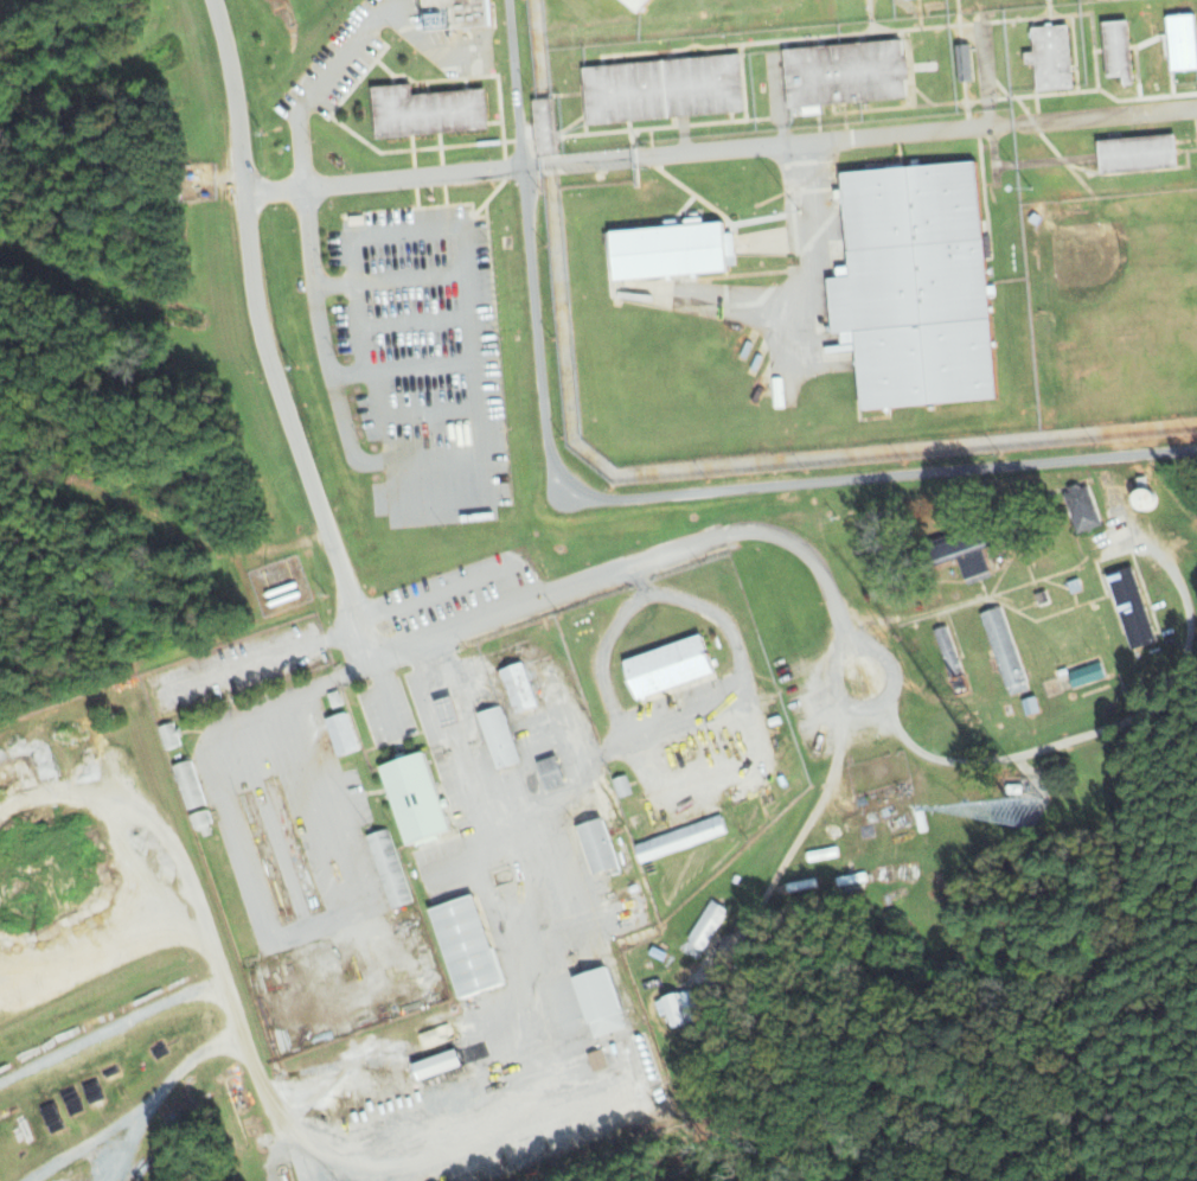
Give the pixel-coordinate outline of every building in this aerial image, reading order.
[(424,29),(490,26),(489,0),(423,0),(424,29)] [(641,13),(651,0),(623,0),(641,13)] [(1196,69),(1196,67),(1195,14),(1169,15),(1171,70),(1196,69)] [(1106,77),(1122,76),(1123,85),(1133,84),(1130,20),(1104,22),(1106,77)] [(1037,91),(1073,89),(1069,25),(1031,27),(1033,52),(1025,53),(1026,65),(1035,65),(1037,91)] [(783,49),(788,108),(803,107),(803,115),(821,113),(820,105),(908,98),(903,39),(783,49)] [(972,81),(971,44),(956,45),(958,82),(972,81)] [(586,123),(744,113),(741,55),(582,65),(586,123)] [(375,138),(488,130),(485,88),(412,94),(411,84),(372,87),(375,138)] [(1098,138),(1100,172),(1178,169),(1176,135),(1098,138)] [(996,400),(989,295),(996,294),(995,285),(987,286),(985,259),(993,258),(991,236),(982,236),(977,162),(842,171),(848,266),(837,267),(837,277),(828,278),(832,334),(841,333),(842,350),(857,349),(861,409),(996,400)] [(736,272),(733,232),(725,233),(724,223),(611,230),(614,280),(736,272)] [(1090,485),(1065,490),(1074,533),(1099,528),(1090,485)] [(981,544),(975,528),(931,547),(937,563),(981,544)] [(966,580),(990,571),(983,552),(959,560),(966,580)] [(1108,574),(1131,650),(1156,643),(1133,566),(1108,574)] [(981,613),(1007,696),(1029,690),(1002,606),(981,613)] [(623,660),(636,700),(714,675),(702,636),(623,660)] [(1068,673),(1073,689),(1106,677),(1101,661),(1068,673)] [(537,707),(523,663),(500,670),(515,714),(537,707)] [(520,763),(501,706),(477,714),(496,771),(520,763)] [(336,757),(358,752),(350,713),(327,718),(336,757)] [(182,744),(174,722),(158,728),(167,750),(182,744)] [(406,846),(449,832),(424,753),(380,767),(406,846)] [(173,764),(187,808),(205,803),(191,758),(173,764)] [(618,798),(632,796),(628,776),(614,779),(618,798)] [(211,822),(207,808),(189,814),(194,827),(211,822)] [(635,844),(641,863),(728,834),(721,815),(635,844)] [(577,827),(595,876),(620,867),(602,819),(577,827)] [(369,835),(391,908),(412,902),(390,829),(369,835)] [(430,906),(460,998),(504,984),(474,892),(430,906)] [(728,909),(711,898),(687,939),(704,950),(728,909)] [(573,975),(594,1038),(627,1027),(607,965),(573,975)] [(661,1015),(668,1013),(673,1027),(701,1018),(691,988),(656,1000),(661,1015)] [(413,1062),(419,1080),(462,1065),(457,1048),(413,1062)] [(608,1066),(602,1048),(587,1053),(593,1071),(608,1066)]
